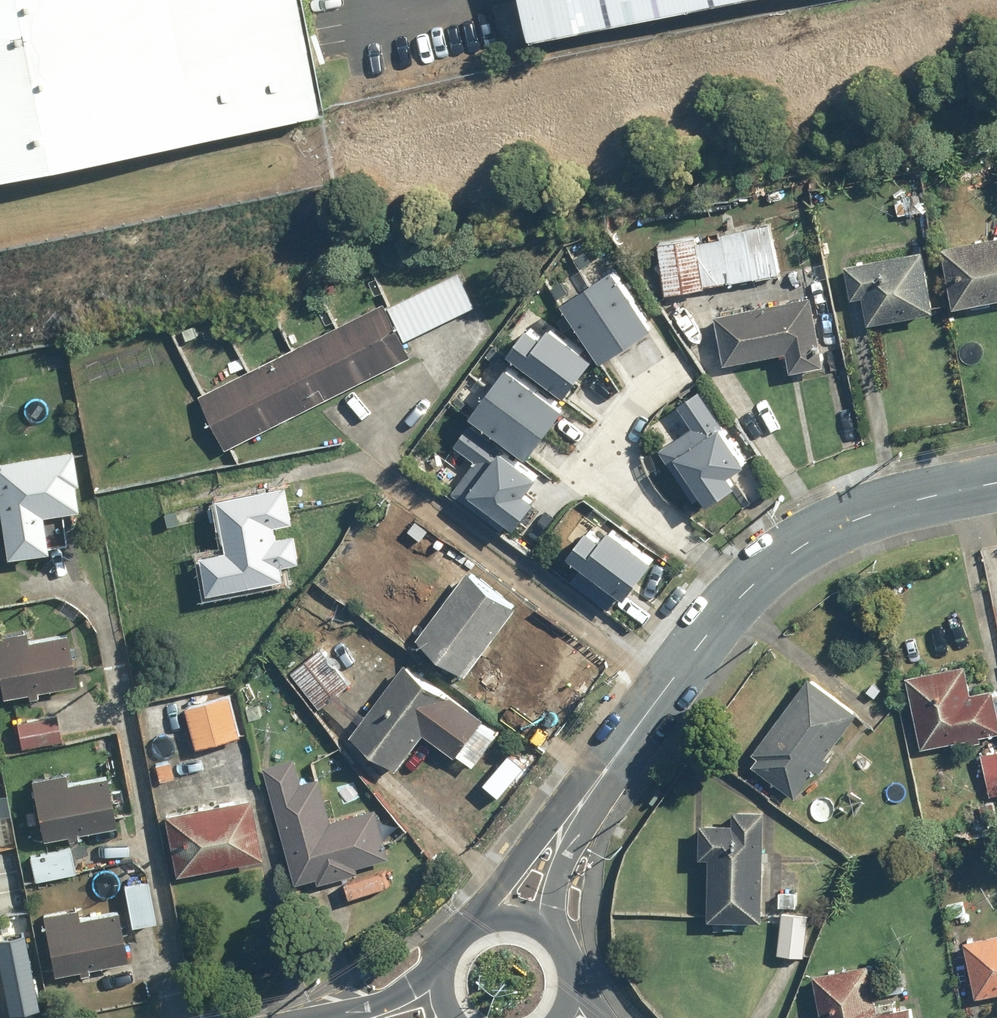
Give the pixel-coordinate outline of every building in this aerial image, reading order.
[(315,121),(309,87),(291,0),(0,0),(0,184),(315,121)] [(536,51),(540,50),(793,0),(525,0),(536,51)] [(657,242),(665,293),(758,278),(751,228),(657,242)] [(955,307),(996,299),(996,237),(944,246),(955,307)] [(925,248),(844,265),(851,298),(865,295),(872,325),(938,311),(925,248)] [(617,261),(562,300),(608,364),(662,325),(617,261)] [(401,290),(200,393),(228,448),(412,353),(406,343),(477,307),(459,272),(406,300),(401,290)] [(813,296),(716,313),(726,364),(787,353),(791,373),(826,367),(813,296)] [(504,356),(510,361),(450,442),(479,464),(461,488),(523,534),(548,499),(534,489),(547,472),(531,460),(604,362),(550,323),(543,331),(530,321),(504,356)] [(692,428),(662,447),(699,507),(708,502),(714,511),(756,486),(744,465),(758,456),(713,382),(677,404),(692,428)] [(0,459),(0,520),(5,555),(46,550),(45,544),(65,541),(61,511),(80,508),(72,450),(0,459)] [(203,555),(211,593),(287,577),(284,566),(304,562),(288,485),(221,499),(231,549),(203,555)] [(577,565),(566,580),(615,615),(626,599),(635,606),(668,559),(615,521),(606,534),(588,520),(563,555),(577,565)] [(486,687),(488,685),(500,669),(482,655),(518,606),(469,570),(419,637),(486,687)] [(25,692),(26,696),(38,694),(38,690),(76,684),(66,625),(0,636),(0,696),(25,692)] [(352,683),(322,648),(293,674),(324,708),(352,683)] [(407,663),(353,732),(398,767),(425,732),(457,756),(462,749),(478,762),(497,737),(480,724),(482,721),(407,663)] [(920,747),(996,732),(996,693),(975,697),(969,664),(906,675),(920,747)] [(524,695),(500,669),(488,685),(509,709),(524,695)] [(796,796),(816,769),(821,773),(832,758),(827,755),(859,713),(810,675),(747,759),(796,796)] [(233,696),(189,705),(199,749),(242,740),(233,696)] [(13,722),(18,747),(61,739),(57,715),(13,722)] [(984,752),(989,796),(996,795),(996,750),(984,752)] [(263,766),(295,887),(386,863),(373,813),(328,825),(316,778),(297,783),(291,758),(263,766)] [(42,838),(66,834),(66,840),(80,837),(80,832),(114,826),(106,776),(72,782),(70,772),(42,777),(43,781),(32,783),(42,838)] [(254,792),(168,810),(180,868),(266,851),(254,792)] [(711,914),(764,916),(767,804),(735,803),(734,819),(702,818),(701,852),(712,853),(711,914)] [(28,857),(33,880),(74,871),(70,848),(28,857)] [(148,880),(124,883),(130,925),(155,921),(148,880)] [(41,913),(51,972),(127,959),(119,911),(81,918),(79,907),(41,913)] [(809,914),(783,912),(780,952),(806,954),(809,914)] [(0,930),(0,1007),(33,1001),(20,927),(0,930)] [(966,935),(978,991),(996,986),(996,928),(966,935)] [(815,968),(825,1017),(916,1017),(912,999),(880,1005),(870,957),(815,968)]
